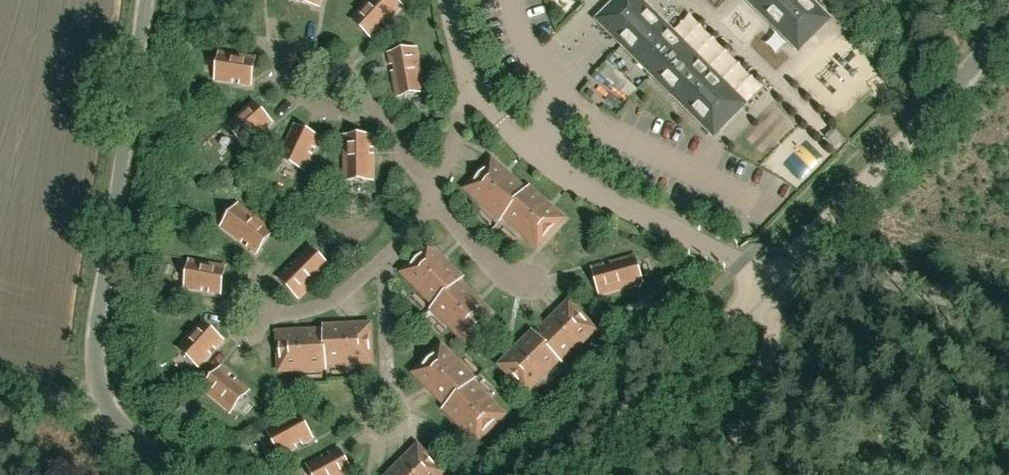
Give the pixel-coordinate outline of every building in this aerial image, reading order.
[(402,7),(394,0),(369,0),(352,19),(373,38),(402,7)] [(743,104),(637,0),(620,0),(601,19),(715,132),(743,104)] [(800,46),(826,20),(807,0),(753,0),(800,46)] [(756,59),(774,41),(753,21),(736,39),(756,59)] [(396,96),(425,91),(417,49),(388,54),(396,96)] [(250,85),(255,57),(213,50),(208,79),(250,85)] [(631,95),(637,88),(625,77),(619,84),(631,95)] [(240,151),(272,124),(253,102),(221,130),(240,151)] [(301,177),(320,138),(294,126),(275,164),(301,177)] [(344,179),(373,179),(373,137),(344,137),(344,179)] [(501,220),(504,217),(527,191),(492,161),(467,189),(501,220)] [(529,188),(527,191),(504,217),(538,247),(562,218),(529,188)] [(256,253),(273,230),(239,205),(222,227),(256,253)] [(459,282),(460,282),(463,279),(430,246),(403,273),(435,305),(459,282)] [(299,298),(329,267),(309,247),(279,277),(299,298)] [(601,294),(642,282),(634,255),(593,267),(601,294)] [(220,294),(225,266),(191,260),(186,288),(220,294)] [(492,314),(460,282),(459,282),(435,305),(436,306),(433,309),(465,341),(492,314)] [(533,333),(560,360),(560,359),(563,362),(595,330),(569,303),(536,335),(534,332),(533,333)] [(200,367),(223,341),(201,321),(178,347),(200,367)] [(324,327),(326,365),(370,363),(368,325),(324,327)] [(325,365),(326,365),(324,327),(323,327),(324,331),(278,333),(280,371),(325,369),(325,365)] [(528,391),(560,360),(533,333),(501,363),(528,391)] [(445,409),(472,382),(471,382),(474,379),(447,352),(420,378),(447,406),(444,408),(445,409)] [(230,412),(249,390),(222,367),(204,390),(230,412)] [(472,382),(445,409),(477,441),(504,415),(472,382)] [(282,455),(312,439),(298,413),(268,430),(282,455)] [(459,446),(469,437),(454,421),(445,429),(459,446)] [(445,474),(418,447),(389,474),(443,474),(445,474)] [(353,474),(339,449),(309,466),(314,474),(352,474),(353,474)]
